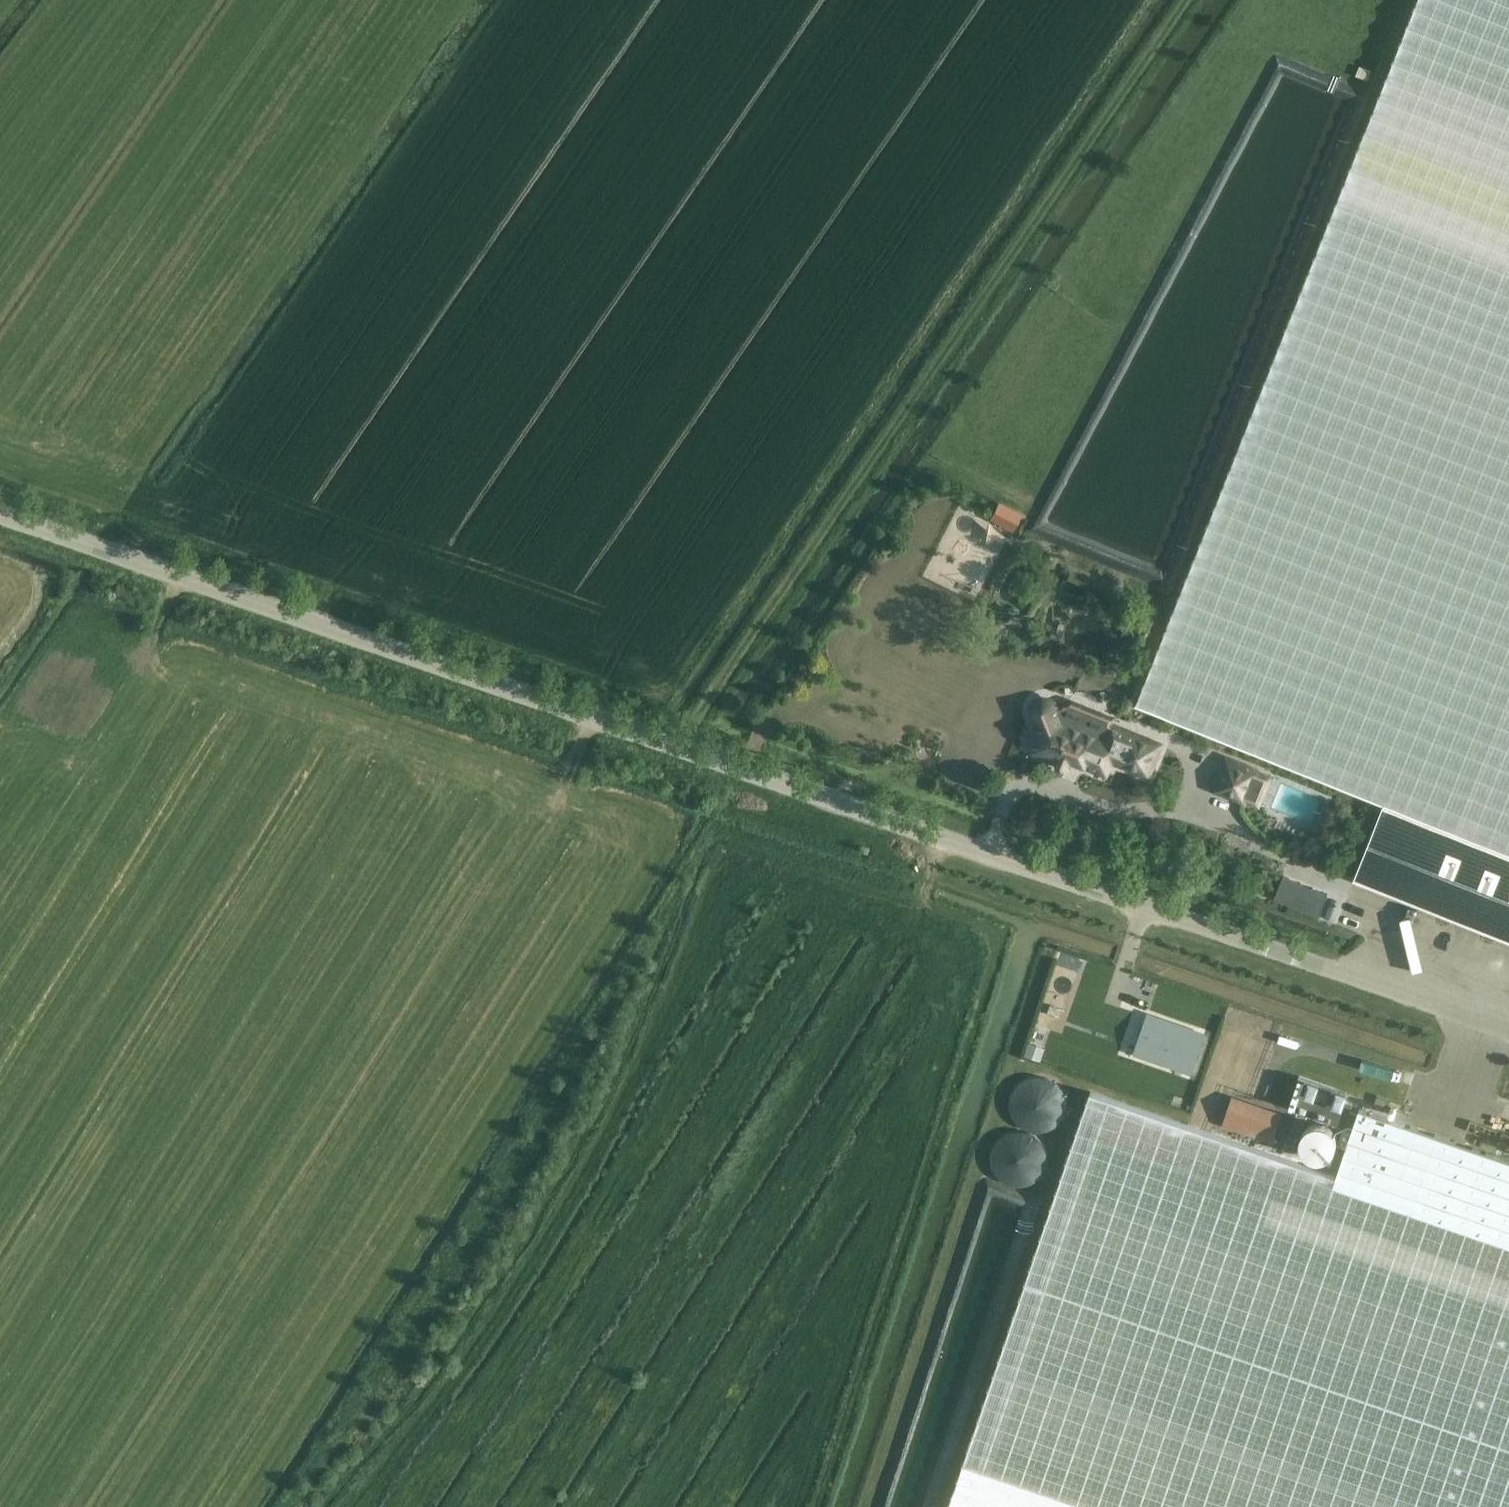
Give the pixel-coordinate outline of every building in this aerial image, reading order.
[(1139,706),(1387,805),(1357,881),(1508,941),(1508,0),(1421,0),(1413,19),(1139,706)] [(1020,514),(997,503),(991,516),(1013,527),(1020,514)] [(1048,698),(1046,698),(1044,698),(1042,698),(1038,699),(1036,701),(1035,702),(1033,704),(1032,706),(1032,707),(1032,708),(1031,710),(1031,712),(1032,714),(1032,715),(1032,716),(1040,735),(1034,751),(1058,761),(1058,763),(1058,764),(1058,765),(1059,766),(1059,767),(1060,768),(1061,768),(1063,768),(1064,768),(1066,768),(1067,767),(1068,765),(1073,755),(1105,768),(1109,758),(1148,774),(1160,744),(1112,725),(1106,738),(1063,721),(1057,706),(1056,704),(1054,702),(1053,701),(1052,700),(1050,699),(1048,698)] [(1212,791),(1246,805),(1260,771),(1258,770),(1259,768),(1225,754),(1210,789),(1212,790),(1212,791)] [(1148,1017),(1135,1056),(1192,1075),(1205,1036),(1148,1017)] [(1396,1076),(1410,1081),(1415,1065),(1402,1060),(1396,1076)] [(1011,1097),(1010,1099),(1010,1101),(1010,1104),(1010,1106),(1010,1109),(1011,1111),(1012,1113),(1012,1116),(1014,1118),(1015,1120),(1016,1122),(1018,1123),(1020,1125),(1022,1127),(1024,1128),(1026,1129),(1028,1130),(1030,1131),(1033,1131),(1035,1132),(1038,1132),(1042,1131),(1045,1131),(1047,1130),(1049,1129),(1051,1128),(1053,1127),(1055,1125),(1057,1124),(1059,1122),(1060,1120),(1062,1118),(1063,1116),(1064,1114),(1064,1111),(1065,1109),(1065,1106),(1065,1104),(1065,1102),(1065,1099),(1064,1097),(1064,1095),(1063,1092),(1062,1090),(1060,1088),(1059,1086),(1057,1084),(1055,1083),(1054,1081),(1051,1080),(1049,1079),(1047,1078),(1045,1077),(1042,1077),(1040,1076),(1038,1076),(1035,1076),(1033,1077),(1031,1077),(1028,1078),(1026,1079),(1024,1080),(1022,1081),(1020,1083),(1018,1084),(1016,1086),(1015,1088),(1014,1090),(1013,1092),(1012,1094),(1011,1097)] [(1346,1092),(1299,1076),(1288,1107),(1343,1126),(1351,1103),(1343,1100),(1346,1092)] [(1360,1108),(1337,1176),(1091,1092),(949,1506),(1508,1506),(1508,1159),(1360,1108)] [(1278,1140),(1288,1112),(1237,1094),(1227,1121),(1278,1140)] [(1325,1158),(1328,1157),(1329,1156),(1331,1154),(1332,1153),(1334,1151),(1335,1149),(1336,1148),(1337,1145),(1337,1143),(1337,1142),(1337,1140),(1337,1139),(1337,1137),(1336,1134),(1335,1133),(1334,1131),(1333,1130),(1332,1129),(1331,1128),(1329,1126),(1327,1125),(1326,1124),(1323,1124),(1320,1123),(1318,1123),(1315,1124),(1313,1124),(1310,1125),(1308,1127),(1307,1128),(1306,1129),(1304,1132),(1302,1135),(1302,1136),(1301,1138),(1301,1139),(1301,1141),(1301,1142),(1301,1144),(1301,1145),(1302,1148),(1303,1150),(1305,1152),(1306,1154),(1307,1155),(1310,1157),(1312,1158),(1315,1159),(1317,1159),(1318,1159),(1322,1159),(1325,1158)] [(1015,1186),(1017,1186),(1020,1186),(1022,1186),(1024,1185),(1029,1184),(1031,1183),(1033,1181),(1035,1180),(1037,1178),(1039,1177),(1040,1175),(1042,1173),(1043,1171),(1044,1169),(1045,1166),(1045,1164),(1046,1162),(1046,1159),(1046,1157),(1046,1154),(1045,1152),(1045,1150),(1044,1148),(1043,1145),(1042,1143),(1040,1141),(1039,1139),(1037,1138),(1035,1136),(1033,1135),(1031,1134),(1029,1132),(1027,1132),(1024,1131),(1020,1130),(1017,1130),(1015,1131),(1012,1131),(1010,1132),(1008,1132),(1006,1134),(1004,1135),(1002,1136),(1000,1138),(998,1139),(996,1141),(995,1143),(994,1145),(993,1147),(992,1150),(991,1152),(991,1154),(991,1157),(991,1159),(991,1162),(991,1164),(992,1166),(993,1169),(994,1171),(995,1173),(996,1175),(998,1177),(1000,1178),(1002,1180),(1003,1181),(1006,1183),(1010,1184),(1012,1185),(1015,1186)]
